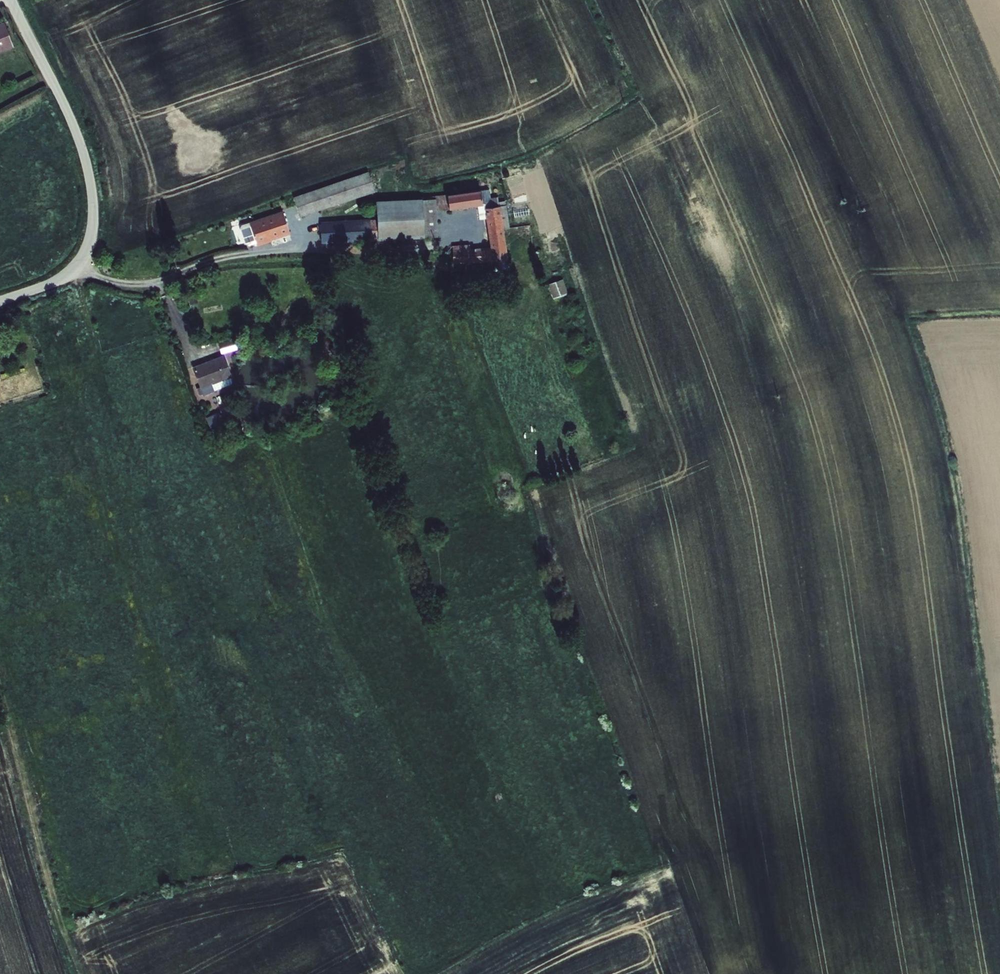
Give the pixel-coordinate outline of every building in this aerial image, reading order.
[(0,24),(0,53),(14,48),(5,22),(0,24)] [(300,217),(375,193),(369,172),(293,198),(300,217)] [(453,246),(453,264),(493,262),(494,262),(507,260),(509,260),(504,231),(501,207),(499,207),(498,198),(491,199),(490,190),(449,196),(450,209),(450,211),(485,206),(491,248),(470,249),(470,245),(453,246)] [(437,211),(450,209),(449,196),(449,194),(434,196),(435,200),(436,200),(437,211)] [(425,239),(423,201),(423,200),(376,202),(377,220),(378,241),(425,239)] [(423,201),(425,239),(439,238),(437,211),(436,200),(435,200),(423,201)] [(501,207),(504,231),(510,229),(507,206),(501,207)] [(290,235),(282,211),(249,223),(256,244),(257,247),(272,242),(272,241),(290,235)] [(321,223),(321,244),(371,242),(371,221),(321,223)] [(256,244),(249,223),(241,226),(240,230),(244,245),(249,247),(256,244)] [(507,260),(494,262),(495,272),(508,271),(507,260)] [(568,295),(563,280),(548,285),(553,300),(568,295)] [(197,296),(188,298),(190,305),(198,304),(197,296)] [(214,392),(212,386),(232,379),(232,378),(224,356),(192,368),(200,388),(202,395),(203,397),(215,392),(214,392)] [(231,385),(232,379),(212,386),(214,392),(231,385)] [(211,427),(223,422),(218,411),(207,416),(211,427)]
